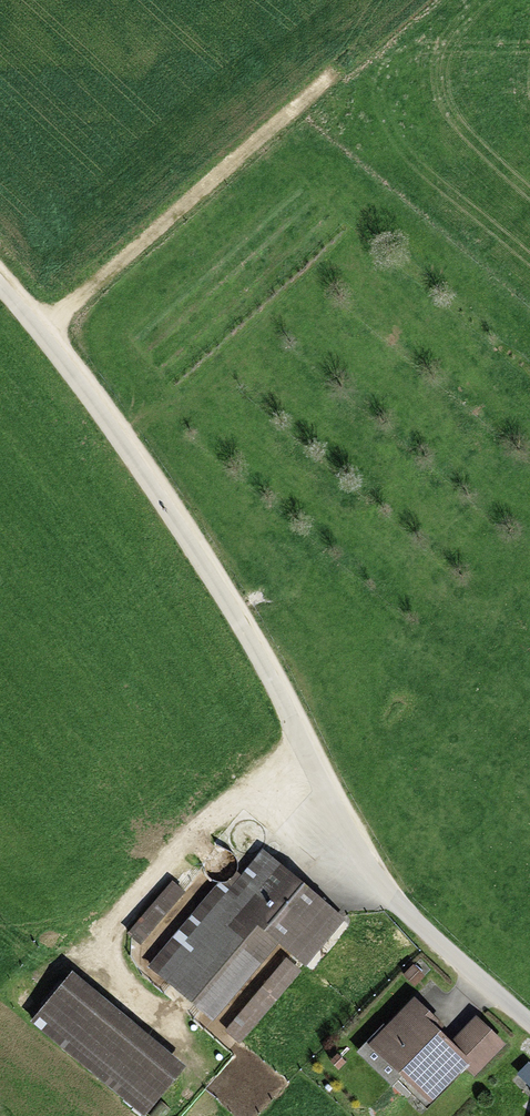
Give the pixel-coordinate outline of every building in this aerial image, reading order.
[(269,843),(270,835),(268,827),(263,821),(256,818),(248,817),(241,819),(235,824),(231,832),(231,840),(233,847),(238,853),(246,858),(255,848),(261,854),(266,850),(269,843)] [(219,889),(152,965),(210,1016),(279,939),(302,959),(336,920),(261,854),(255,848),(246,858),(242,863),(219,889)] [(219,889),(242,863),(240,858),(235,852),(228,848),(220,848),(213,850),(207,855),(204,862),(203,870),(205,878),(210,884),(219,889)] [(139,945),(183,895),(171,884),(126,934),(139,945)] [(236,1043),(297,973),(284,962),(223,1031),(236,1043)] [(183,1066),(73,974),(34,1019),(144,1112),(183,1066)] [(454,1037),(420,998),(373,1041),(436,1111),(512,1043),(483,1011),(454,1037)]
